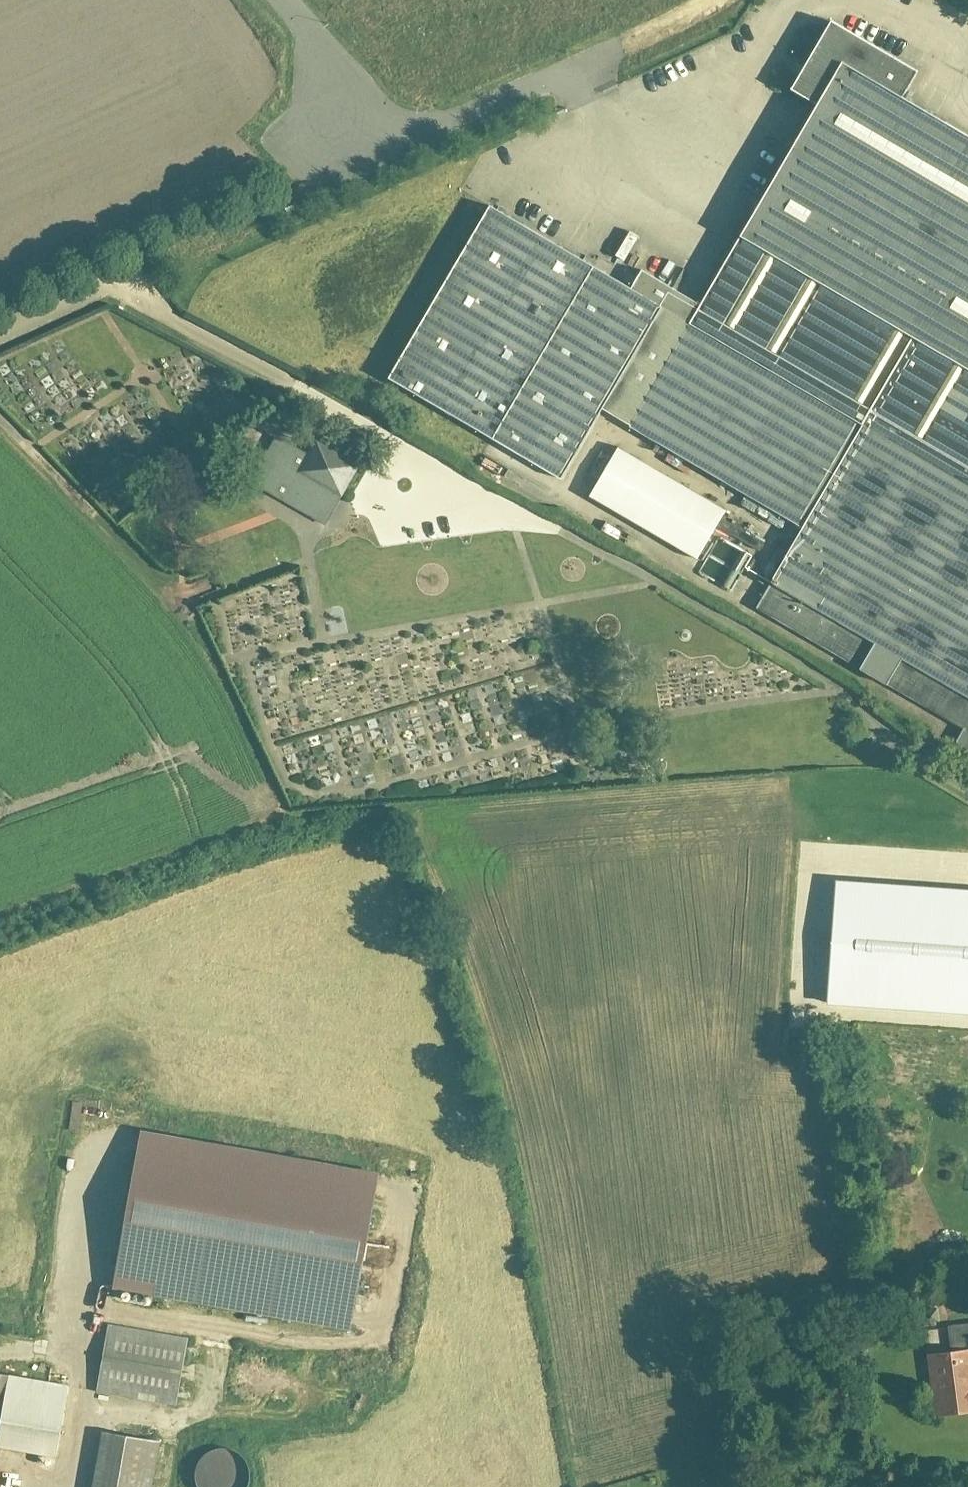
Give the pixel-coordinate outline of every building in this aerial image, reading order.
[(806,532),(773,588),(785,595),(771,619),(967,735),(967,135),(919,107),(936,79),(835,20),(793,91),(815,104),(697,303),(653,277),(644,292),(496,205),(391,381),(564,482),(604,413),(806,532)] [(251,485),(328,528),(364,463),(319,438),(308,459),(276,441),(251,485)] [(617,452),(590,498),(710,567),(737,521),(617,452)] [(830,1003),(967,1013),(967,896),(838,888),(830,1003)] [(141,1136),(114,1287),(348,1328),(375,1177),(141,1136)] [(111,1328),(100,1392),(177,1406),(189,1342),(111,1328)] [(967,1414),(967,1353),(931,1355),(935,1416),(967,1414)] [(3,1447),(60,1458),(73,1389),(14,1378),(14,1379),(0,1376),(0,1464),(3,1447)] [(99,1486),(152,1486),(159,1443),(108,1434),(99,1486)]
